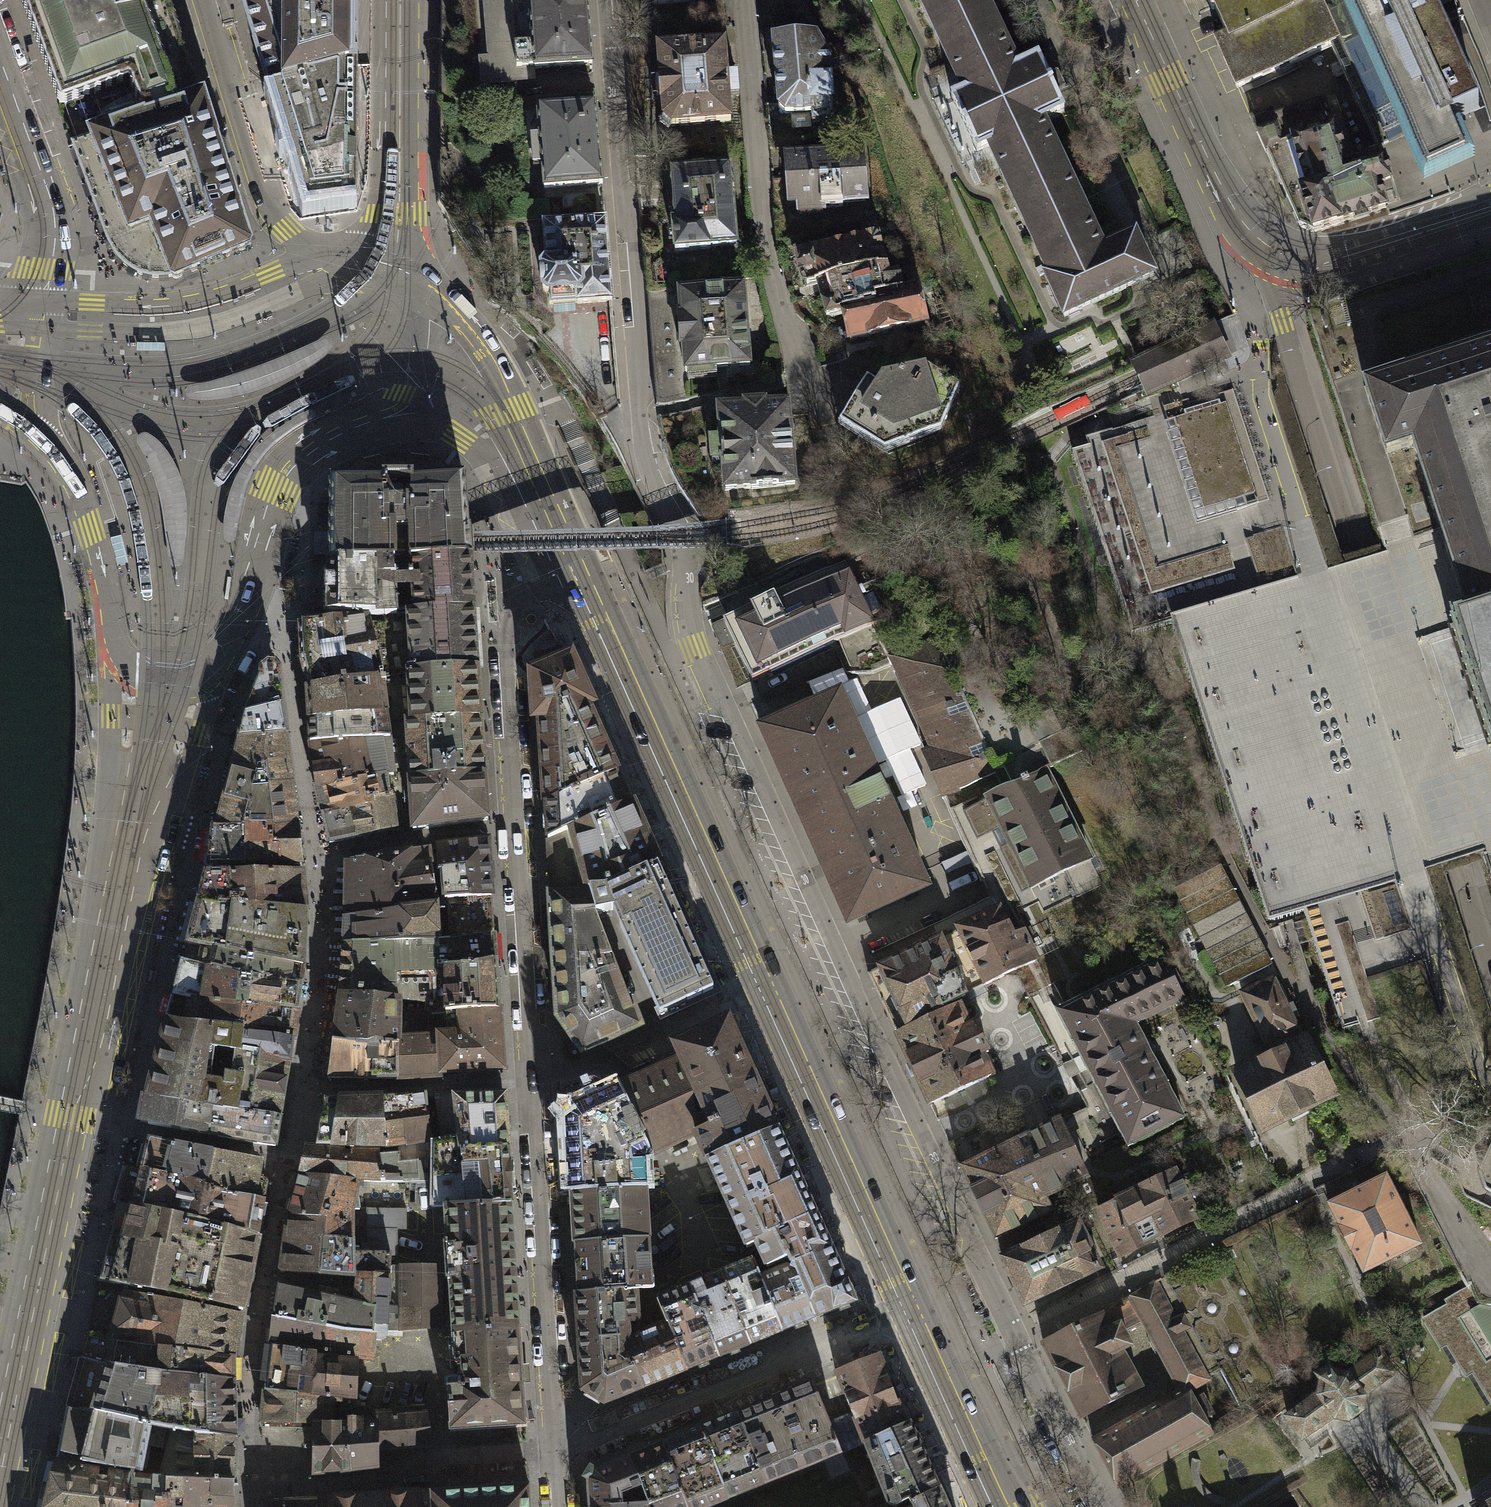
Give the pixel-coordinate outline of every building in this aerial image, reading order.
[(202,103),(201,99),(194,100),(198,96),(199,91),(182,38),(170,0),(19,0),(34,39),(57,103),(61,107),(68,108),(129,85),(139,111),(143,115),(148,116),(141,118),(142,121),(202,103)] [(269,91),(350,66),(357,66),(358,0),(241,0),(269,91)] [(529,0),(485,0),(490,56),(481,57),(482,84),(515,81),(517,67),(534,68),(529,0)] [(534,68),(591,65),(585,0),(529,0),(534,68)] [(1064,317),(1154,275),(1135,234),(1103,248),(1044,122),(1065,112),(1052,84),(1039,56),(1017,66),(986,0),(919,0),(962,92),(951,97),(977,153),(989,148),(1048,274),(1045,275),(1064,317)] [(1335,43),(1316,0),(1312,2),(1311,0),(1208,0),(1212,10),(1215,9),(1229,39),(1217,44),(1236,88),(1331,45),(1335,43)] [(1312,2),(1316,0),(1335,43),(1331,45),(1339,62),(1330,67),(1332,72),(1335,79),(1345,75),(1378,148),(1409,133),(1427,174),(1466,156),(1454,130),(1450,121),(1479,108),(1430,0),(1311,0),(1312,2)] [(834,121),(828,55),(816,35),(773,39),(778,108),(785,114),(812,111),(812,122),(834,121)] [(723,42),(658,48),(665,127),(730,121),(723,42)] [(665,127),(658,48),(657,44),(628,47),(630,64),(626,65),(635,156),(667,153),(665,127)] [(350,66),(269,91),(306,209),(333,205),(357,201),(357,134),(357,66),(350,66)] [(1273,110),(1250,117),(1297,223),(1300,226),(1311,231),(1317,231),(1386,207),(1379,184),(1390,180),(1384,160),(1348,171),(1325,101),(1275,118),(1273,110)] [(593,102),(535,107),(542,189),(599,185),(593,102)] [(173,278),(177,278),(245,249),(246,244),(218,152),(202,103),(142,121),(141,118),(72,143),(90,194),(109,245),(117,257),(127,267),(138,274),(149,277),(160,278),(172,277),(173,278)] [(860,151),(786,157),(789,207),(798,207),(799,214),(822,212),(822,208),(843,207),(842,203),(864,201),(860,151)] [(729,165),(666,167),(674,252),(712,248),(711,244),(736,241),(729,165)] [(547,285),(548,306),(610,302),(604,220),(541,224),(543,263),(537,264),(539,285),(547,285)] [(817,283),(884,265),(876,234),(796,256),(804,286),(817,283)] [(884,265),(817,283),(825,312),(830,315),(842,313),(903,297),(901,288),(897,271),(886,274),(884,265)] [(903,297),(842,313),(849,340),(925,321),(916,284),(901,288),(903,297)] [(745,285),(678,290),(684,370),(749,365),(745,285)] [(684,370),(678,290),(647,292),(654,405),(686,399),(684,370)] [(1135,362),(1150,393),(1225,357),(1217,341),(1210,326),(1135,362)] [(189,402),(202,403),(218,401),(232,400),(254,394),(275,386),(296,377),(320,362),(328,355),(333,349),(334,347),(334,345),(333,342),(330,339),(327,338),(323,339),(304,348),(279,359),(255,368),(230,377),(213,382),(199,385),(191,386),(188,388),(186,390),(185,393),(185,397),(187,400),(189,402)] [(165,344),(136,344),(136,352),(165,352),(165,344)] [(1364,386),(1386,453),(1413,444),(1441,529),(1440,530),(1466,612),(1450,617),(1453,626),(1451,626),(1451,627),(1449,628),(1455,647),(1458,646),(1463,661),(1460,662),(1466,681),(1469,680),(1472,687),(1474,694),(1471,695),(1477,715),(1480,714),(1485,728),(1482,729),(1488,748),(1490,747),(1490,748),(1490,345),(1364,386)] [(882,451),(939,429),(959,386),(923,365),(879,374),(873,384),(864,379),(836,424),(882,451)] [(1441,865),(1490,848),(1490,748),(1490,747),(1488,748),(1482,729),(1485,728),(1480,714),(1477,715),(1471,695),(1474,694),(1469,680),(1466,681),(1460,662),(1463,661),(1458,646),(1455,647),(1449,628),(1451,627),(1451,626),(1453,626),(1450,617),(1466,612),(1440,530),(1427,534),(1401,542),(1360,555),(1344,561),(1287,383),(1161,414),(1153,416),(1085,436),(1086,446),(1072,451),(1119,596),(1131,634),(1171,621),(1269,920),(1272,919),(1304,909),(1342,1029),(1381,1016),(1371,987),(1471,955),(1441,865)] [(721,460),(723,489),(794,484),(788,403),(716,408),(718,437),(708,438),(710,461),(721,460)] [(136,441),(136,445),(146,460),(153,479),(161,503),(165,531),(168,556),(170,565),(171,568),(173,569),(176,570),(179,570),(181,568),(183,565),(185,543),(187,519),(185,494),(181,479),(174,465),(169,456),(163,447),(155,439),(148,434),(144,433),(140,435),(137,438),(136,441)] [(329,547),(328,563),(394,562),(469,557),(468,543),(466,511),(464,479),(439,479),(445,469),(412,463),(376,464),(353,472),(356,480),(330,481),(329,522),(329,547)] [(121,536),(110,539),(112,545),(114,552),(116,559),(117,566),(128,563),(121,536)] [(469,557),(394,562),(397,613),(408,613),(411,674),(477,669),(474,632),(471,581),(469,557)] [(328,563),(328,614),(377,615),(397,613),(394,562),(328,563)] [(729,633),(752,681),(874,623),(854,581),(845,562),(750,607),(751,608),(723,621),(729,633)] [(333,621),(300,625),(302,667),(308,691),(381,680),(368,621),(334,625),(333,621)] [(925,755),(944,797),(997,771),(996,770),(1001,767),(946,637),(891,659),(933,752),(925,755)] [(539,703),(545,806),(615,775),(600,738),(559,649),(552,652),(551,648),(542,651),(543,655),(537,657),(539,703)] [(246,715),(239,740),(285,735),(275,670),(271,667),(266,669),(262,675),(259,684),(246,715)] [(411,674),(405,674),(411,833),(485,820),(483,791),(481,750),(479,707),(477,669),(411,674)] [(389,737),(381,680),(308,691),(309,743),(367,736),(389,737)] [(927,887),(840,693),(760,729),(847,923),(927,887)] [(285,735),(239,740),(216,827),(297,829),(285,735)] [(367,736),(309,743),(315,786),(385,773),(394,774),(389,737),(367,736)] [(1041,742),(1003,766),(1014,786),(1023,782),(1021,778),(1027,774),(1029,779),(1046,770),(1053,767),(1052,765),(1041,742)] [(1076,898),(1103,885),(1046,770),(1029,779),(1027,774),(1021,778),(1023,782),(1014,786),(1003,766),(1001,767),(996,770),(997,771),(1006,790),(963,811),(977,840),(1001,828),(1008,844),(1000,849),(1022,893),(1064,872),(1076,898)] [(385,773),(315,786),(322,814),(366,804),(366,799),(388,793),(385,773)] [(615,775),(545,806),(548,841),(628,805),(615,775)] [(366,804),(322,814),(329,844),(396,827),(388,793),(366,799),(366,804)] [(628,805),(548,841),(551,892),(603,888),(657,866),(628,805)] [(297,829),(216,827),(212,847),(208,867),(300,865),(298,847),(297,829)] [(489,841),(438,848),(439,872),(443,871),(445,900),(448,900),(492,897),(489,841)] [(346,919),(443,904),(443,899),(434,900),(432,873),(425,872),(421,851),(348,861),(346,919)] [(670,893),(657,866),(603,888),(551,892),(553,921),(594,913),(611,909),(658,1014),(711,989),(670,893)] [(1177,888),(1229,987),(1269,966),(1217,867),(1177,888)] [(203,889),(198,903),(259,906),(306,913),(304,892),(301,872),(207,874),(203,889)] [(492,897),(448,900),(449,939),(494,932),(492,897)] [(259,906),(198,903),(193,923),(188,943),(241,956),(304,965),(304,939),(306,913),(259,906)] [(346,919),(344,943),(437,940),(436,909),(443,908),(443,904),(346,919)] [(1022,930),(1013,934),(998,907),(956,927),(957,930),(984,985),(1037,959),(1022,930)] [(639,1024),(594,913),(553,921),(556,970),(560,1019),(582,1050),(608,1037),(639,1024)] [(957,930),(868,974),(895,1033),(984,985),(957,930)] [(447,1012),(498,1009),(496,972),(494,932),(449,939),(437,940),(344,943),(343,968),(342,971),(341,994),(398,999),(427,1001),(426,1010),(433,1013),(447,1012)] [(241,956),(188,943),(186,952),(184,962),(203,966),(205,970),(249,978),(245,1004),(296,1011),(300,988),(304,965),(241,956)] [(1127,1148),(1183,1118),(1134,1025),(1184,999),(1161,956),(1056,1011),(1043,986),(1027,995),(1064,1063),(1078,1056),(1127,1148)] [(196,1000),(245,1004),(249,978),(205,970),(203,966),(184,962),(175,995),(196,1000)] [(1236,1072),(1263,1128),(1332,1094),(1275,976),(1241,992),(1271,1056),(1236,1072)] [(337,1017),(334,1041),(367,1046),(375,1042),(398,1043),(398,1039),(398,1035),(398,999),(341,994),(337,1017)] [(196,1000),(175,995),(171,1007),(168,1019),(184,1023),(185,1021),(240,1029),(239,1034),(293,1040),(294,1026),(296,1011),(245,1004),(196,1000)] [(958,1006),(895,1033),(929,1103),(990,1075),(982,1054),(987,1052),(974,1023),(967,1025),(958,1006)] [(398,1043),(396,1078),(443,1075),(502,1068),(498,1009),(447,1012),(448,1040),(441,1040),(441,1036),(398,1039),(398,1043)] [(184,1023),(168,1019),(158,1058),(147,1096),(222,1111),(279,1118),(286,1077),(293,1040),(239,1034),(240,1029),(185,1021),(184,1023)] [(682,1062),(699,1099),(750,1075),(729,1028),(726,1021),(674,1046),(682,1062)] [(396,1078),(398,1043),(375,1042),(367,1046),(334,1041),(331,1059),(329,1077),(364,1078),(396,1078)] [(660,1151),(695,1135),(713,1127),(699,1099),(682,1062),(630,1086),(621,1090),(650,1155),(660,1151)] [(750,1075),(699,1099),(713,1127),(695,1135),(707,1162),(776,1131),(752,1079),(750,1075)] [(570,1193),(645,1188),(644,1157),(650,1155),(621,1090),(619,1087),(591,1099),(564,1112),(568,1158),(570,1193)] [(460,1137),(456,1097),(455,1094),(433,1094),(442,1141),(460,1137)] [(352,1099),(324,1100),(321,1122),(319,1145),(367,1148),(429,1140),(425,1095),(407,1096),(352,1099)] [(143,1110),(140,1124),(208,1135),(275,1146),(279,1118),(222,1111),(147,1096),(143,1110)] [(503,1097),(456,1097),(460,1137),(461,1151),(507,1149),(503,1097)] [(1087,1177),(1061,1119),(960,1165),(993,1237),(1051,1211),(1045,1196),(1087,1177)] [(755,1242),(814,1216),(776,1131),(707,1162),(746,1246),(755,1242)] [(430,1206),(444,1206),(467,1206),(485,1205),(481,1164),(463,1165),(461,1151),(460,1137),(442,1141),(430,1143),(430,1147),(430,1184),(430,1206)] [(173,1150),(148,1144),(142,1170),(204,1185),(212,1154),(177,1147),(173,1150)] [(359,1154),(305,1149),(291,1215),(324,1218),(322,1239),(352,1240),(352,1210),(358,1210),(358,1207),(357,1195),(354,1194),(357,1181),(406,1182),(410,1184),(430,1184),(430,1147),(421,1147),(420,1159),(398,1162),(397,1152),(359,1154)] [(507,1149),(461,1151),(463,1165),(481,1164),(485,1205),(511,1203),(507,1149)] [(254,1173),(257,1161),(212,1154),(204,1185),(206,1190),(263,1202),(267,1180),(261,1174),(257,1173),(254,1173)] [(204,1185),(142,1170),(128,1166),(123,1184),(118,1202),(257,1237),(260,1220),(263,1202),(206,1190),(204,1185)] [(1134,1195),(1098,1212),(1119,1255),(1143,1243),(1185,1222),(1208,1211),(1189,1172),(1178,1178),(1174,1171),(1134,1191),(1134,1195)] [(1421,1244),(1385,1176),(1327,1204),(1361,1274),(1421,1244)] [(570,1193),(572,1244),(649,1240),(645,1188),(570,1193)] [(109,1234),(111,1237),(100,1280),(241,1307),(249,1272),(257,1237),(118,1202),(109,1234)] [(484,1329),(520,1327),(511,1203),(485,1205),(467,1206),(444,1206),(446,1265),(447,1279),(452,1334),(484,1329)] [(1080,1203),(1045,1219),(1052,1234),(1077,1223),(1078,1225),(1088,1221),(1080,1203)] [(358,1210),(357,1228),(395,1228),(405,1228),(405,1208),(358,1207),(358,1210)] [(324,1218),(291,1215),(278,1272),(320,1274),(322,1239),(324,1218)] [(793,1269),(813,1318),(853,1302),(840,1275),(817,1224),(814,1216),(755,1242),(766,1268),(789,1259),(792,1265),(789,1268),(793,1269)] [(1078,1225),(1077,1223),(1052,1234),(1003,1257),(1026,1304),(1099,1269),(1078,1225)] [(396,1255),(395,1228),(357,1228),(357,1243),(361,1243),(361,1248),(356,1248),(356,1255),(389,1255),(396,1255)] [(322,1239),(320,1274),(352,1276),(352,1248),(352,1240),(322,1239)] [(572,1244),(575,1291),(635,1288),(650,1287),(649,1240),(572,1244)] [(374,1306),(372,1327),(400,1330),(439,1328),(439,1279),(443,1279),(447,1279),(446,1265),(441,1265),(389,1266),(389,1255),(356,1255),(356,1248),(352,1248),(352,1276),(357,1277),(353,1303),(374,1306)] [(753,1262),(721,1275),(750,1343),(780,1331),(759,1280),(753,1262)] [(780,1331),(813,1318),(793,1269),(789,1268),(759,1280),(780,1331)] [(721,1275),(690,1287),(717,1356),(750,1343),(721,1275)] [(292,1292),(277,1289),(274,1316),(352,1333),(371,1334),(372,1327),(374,1306),(353,1303),(337,1300),(338,1293),(295,1282),(292,1292)] [(1109,1308),(1043,1342),(1062,1380),(1082,1418),(1140,1387),(1119,1349),(1129,1344),(1122,1331),(1143,1320),(1181,1390),(1187,1387),(1188,1389),(1207,1379),(1193,1354),(1180,1328),(1187,1325),(1182,1316),(1175,1319),(1156,1283),(1109,1308)] [(1424,1319),(1439,1346),(1446,1343),(1467,1375),(1473,1371),(1490,1401),(1490,1307),(1483,1305),(1476,1304),(1466,1286),(1445,1298),(1448,1303),(1424,1319)] [(667,1323),(686,1369),(717,1356),(690,1287),(657,1300),(667,1323)] [(241,1315),(97,1288),(92,1312),(87,1336),(145,1351),(234,1357),(236,1338),(239,1320),(241,1315)] [(635,1288),(575,1291),(577,1321),(581,1369),(582,1388),(605,1402),(642,1387),(632,1362),(646,1356),(637,1336),(627,1340),(627,1321),(637,1321),(635,1288)] [(352,1333),(274,1316),(271,1343),(314,1351),(371,1358),(371,1334),(352,1333)] [(667,1323),(637,1336),(646,1356),(632,1362),(642,1387),(686,1369),(667,1323)] [(484,1329),(452,1334),(454,1361),(460,1362),(461,1374),(447,1375),(450,1429),(525,1425),(520,1327),(484,1329)] [(83,1347),(80,1359),(155,1373),(233,1379),(234,1368),(234,1357),(145,1351),(87,1336),(83,1347)] [(314,1351),(271,1343),(265,1390),(331,1395),(331,1402),(337,1402),(337,1408),(347,1408),(353,1408),(355,1361),(314,1356),(314,1351)] [(1287,1416),(1303,1439),(1311,1433),(1317,1442),(1324,1437),(1319,1429),(1333,1417),(1348,1419),(1362,1409),(1364,1396),(1362,1393),(1392,1370),(1377,1351),(1347,1374),(1332,1372),(1328,1367),(1317,1374),(1320,1379),(1318,1395),(1287,1416)] [(863,1444),(904,1425),(877,1356),(836,1373),(851,1412),(863,1444)] [(67,1406),(172,1429),(235,1440),(234,1409),(233,1379),(155,1373),(80,1359),(73,1382),(67,1406)] [(811,1383),(736,1414),(764,1484),(840,1452),(827,1422),(811,1383)] [(1093,1439),(1118,1484),(1211,1432),(1204,1419),(1212,1414),(1201,1394),(1194,1399),(1188,1389),(1187,1387),(1181,1390),(1093,1439)] [(331,1402),(331,1395),(265,1390),(263,1408),(261,1425),(290,1426),(291,1422),(302,1422),(314,1423),(329,1424),(329,1401),(331,1402)] [(396,1415),(376,1417),(377,1447),(426,1444),(423,1404),(395,1408),(396,1415)] [(165,1447),(172,1429),(67,1406),(56,1462),(127,1471),(139,1473),(145,1444),(165,1447)] [(377,1447),(376,1417),(376,1411),(358,1411),(353,1408),(347,1408),(346,1424),(349,1424),(350,1469),(377,1468),(377,1447)] [(846,1450),(863,1444),(851,1412),(841,1416),(833,1419),(846,1450)] [(736,1414),(699,1428),(727,1498),(764,1484),(736,1414)] [(349,1424),(346,1424),(329,1424),(314,1423),(313,1469),(350,1469),(349,1424)] [(909,1502),(937,1488),(908,1423),(904,1425),(863,1444),(889,1506),(894,1506),(907,1500),(909,1502)] [(661,1444),(687,1506),(706,1506),(727,1498),(699,1428),(661,1444)] [(235,1440),(172,1429),(165,1447),(158,1475),(167,1476),(233,1480),(235,1440)] [(630,1456),(648,1504),(649,1506),(687,1506),(661,1444),(630,1456)] [(590,1506),(599,1506),(648,1504),(630,1456),(588,1472),(590,1506)] [(1194,1468),(1194,1461),(1187,1459),(1186,1467),(1188,1479),(1192,1489),(1197,1496),(1207,1502),(1215,1506),(1222,1506),(1222,1499),(1216,1499),(1208,1496),(1203,1491),(1199,1485),(1195,1478),(1194,1468)] [(127,1471),(56,1462),(48,1493),(45,1506),(127,1506),(124,1502),(127,1471)] [(167,1476),(158,1475),(139,1473),(127,1471),(124,1502),(127,1506),(167,1506),(167,1476)] [(167,1476),(167,1506),(234,1506),(233,1480),(167,1476)] [(415,1492),(418,1506),(530,1506),(529,1485),(415,1492)] [(937,1488),(909,1502),(911,1506),(945,1506),(937,1488)] [(415,1492),(408,1492),(328,1498),(328,1506),(418,1506),(415,1492)] [(1473,1505),(1474,1506),(1490,1506),(1490,1494),(1473,1505)] [(328,1498),(259,1503),(259,1506),(328,1506),(328,1498)]
